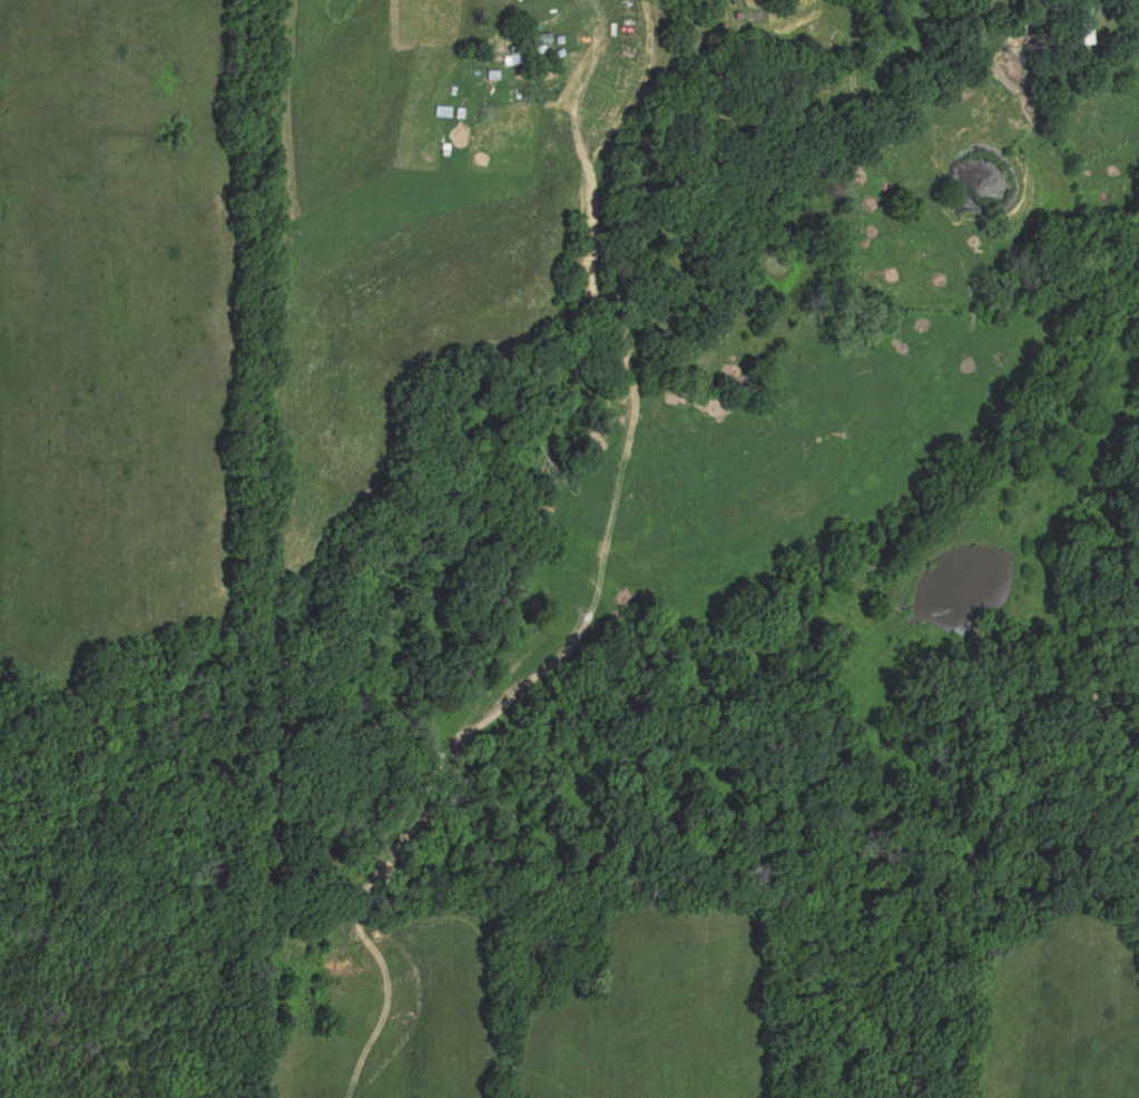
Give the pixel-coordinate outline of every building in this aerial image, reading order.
[(1078,43),(1089,43),(1089,0),(1078,0),(1078,43)] [(508,61),(519,61),(519,46),(508,46),(508,61)]
